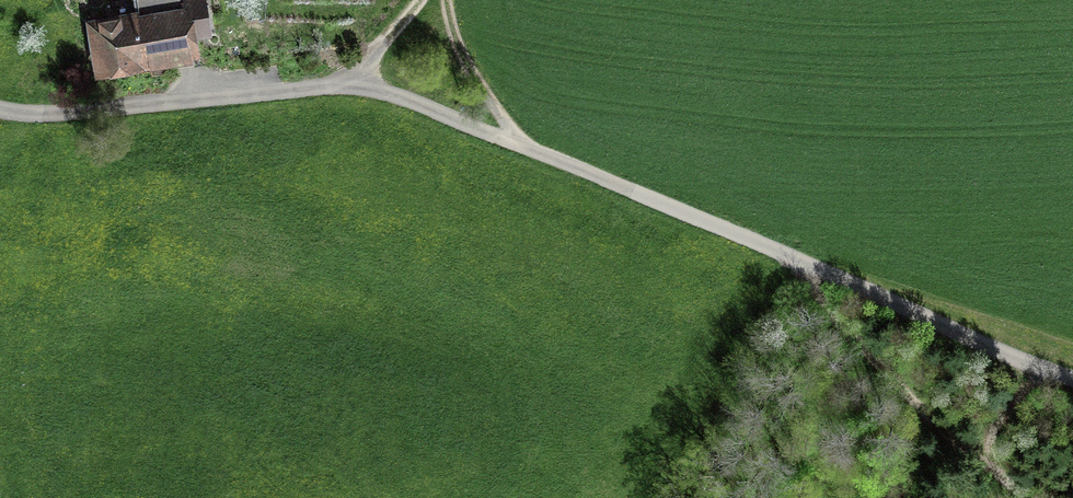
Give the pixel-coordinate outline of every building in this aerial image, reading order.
[(101,71),(146,63),(145,58),(165,55),(166,60),(194,55),(191,38),(210,35),(204,0),(196,0),(185,2),(185,0),(133,0),(137,19),(93,26),(101,71)]
